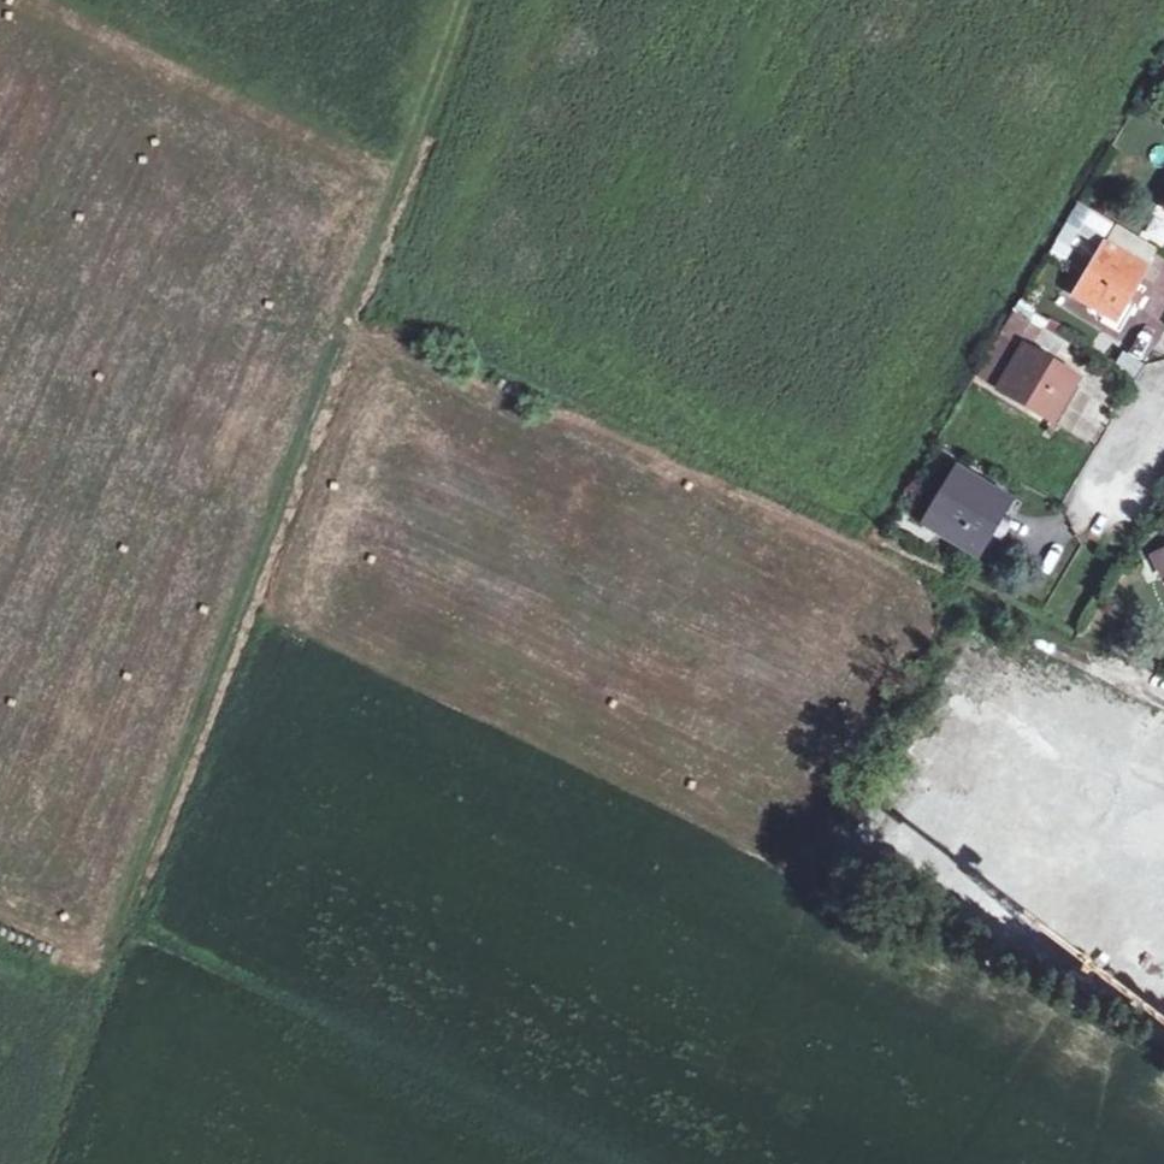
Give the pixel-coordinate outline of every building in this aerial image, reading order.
[(1083,221),(1109,237),(1116,226),(1079,203),(1068,222),(1078,228),(1083,221)] [(1116,226),(1109,237),(1073,297),(1114,322),(1157,251),(1116,226)] [(1039,327),(1011,310),(979,361),(1004,378),(997,390),(1050,423),(1078,378),(1027,346),(1039,327)] [(1001,503),(953,471),(921,522),(971,553),(1001,503)] [(1143,557),(1152,576),(1158,574),(1163,587),(1163,547),(1143,557)]
